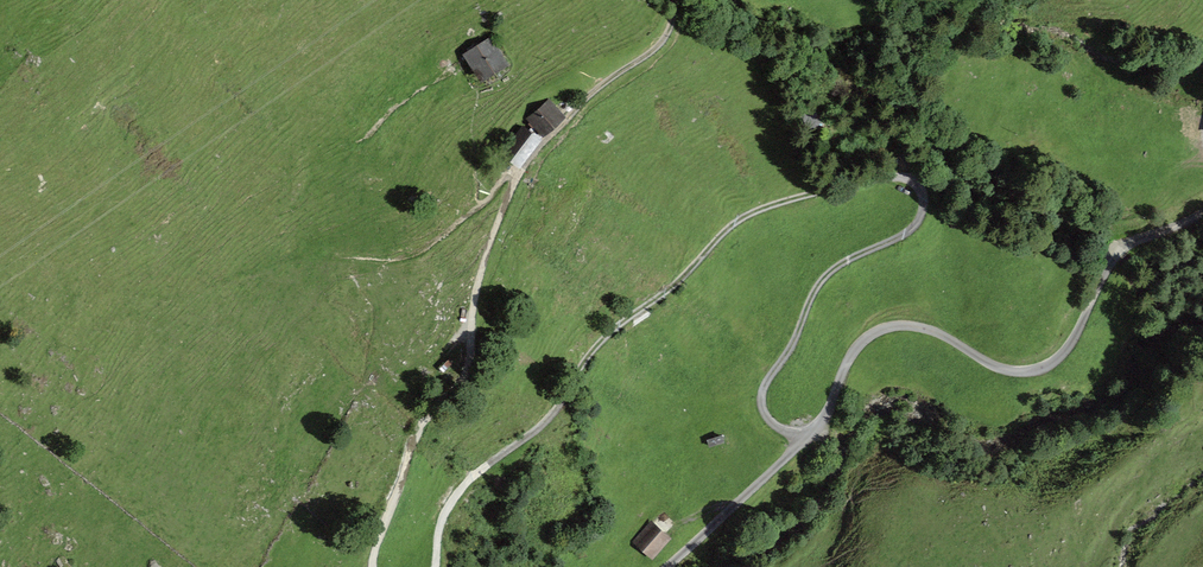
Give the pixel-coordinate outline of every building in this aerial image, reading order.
[(482,80),(507,65),(492,41),(467,57),(482,80)] [(528,120),(544,137),(566,118),(550,100),(528,120)] [(518,169),(540,140),(524,128),(501,157),(518,169)] [(644,563),(664,541),(646,524),(626,546),(644,563)]
